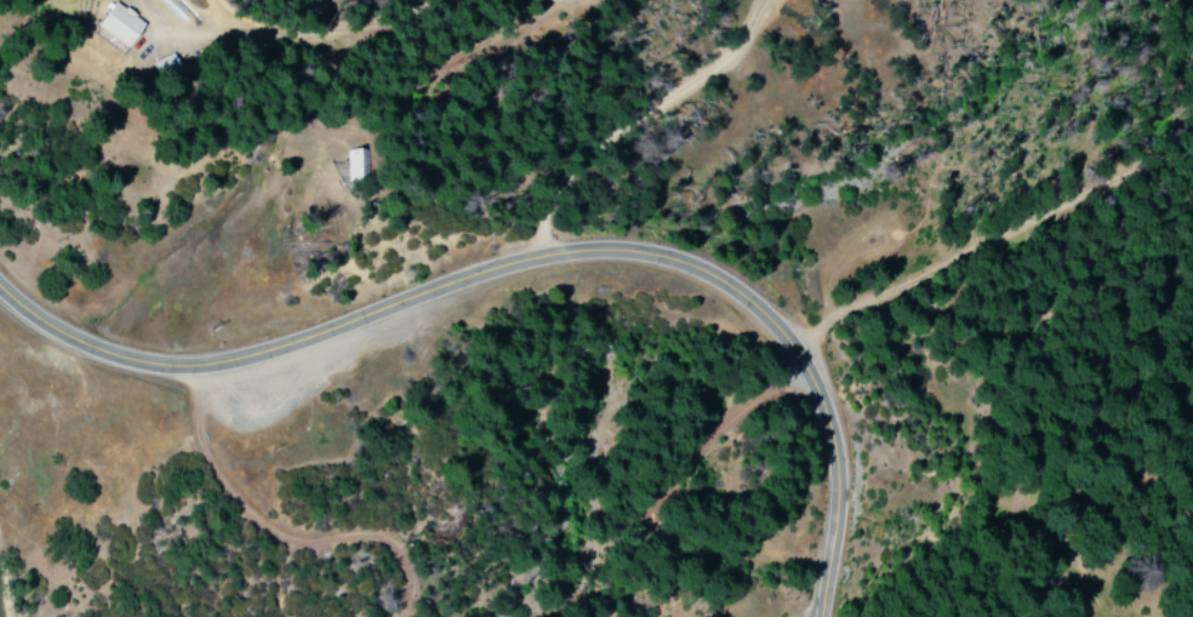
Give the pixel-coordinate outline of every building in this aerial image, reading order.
[(112,1),(93,25),(123,48),(142,24),(112,1)]
